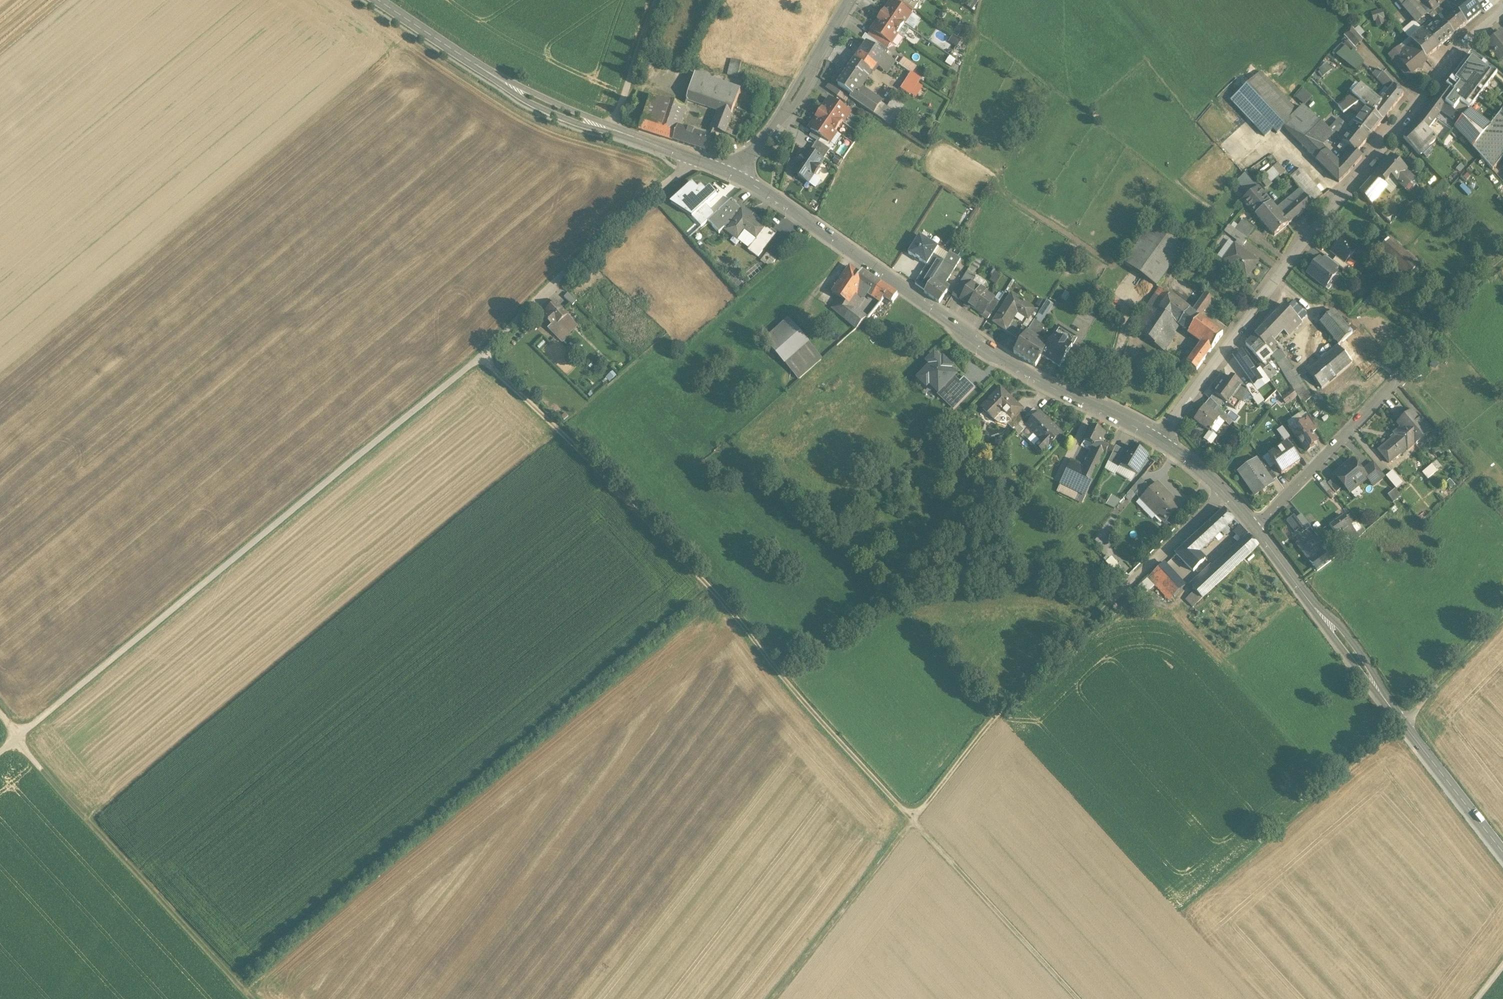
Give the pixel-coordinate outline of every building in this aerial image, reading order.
[(900,0),(899,0),(896,5),(911,15),(914,10),(900,0)] [(910,0),(900,0),(914,10),(918,5),(914,3),(910,0)] [(1417,24),(1417,25),(1420,22),(1418,20),(1424,15),(1416,5),(1418,3),(1422,0),(1397,0),(1417,24)] [(1425,2),(1423,0),(1422,0),(1418,3),(1430,17),(1434,13),(1432,11),(1425,2)] [(1425,2),(1432,11),(1438,6),(1439,8),(1446,3),(1444,0),(1428,0),(1425,2)] [(1467,0),(1458,0),(1450,7),(1455,13),(1466,25),(1481,12),(1473,3),(1471,4),(1467,0)] [(896,5),(892,2),(888,9),(886,8),(884,11),(904,25),(911,15),(896,5)] [(1377,27),(1387,23),(1382,10),(1372,14),(1377,27)] [(904,25),(884,11),(877,21),(897,35),(898,35),(904,25)] [(1466,25),(1455,13),(1452,15),(1443,23),(1453,36),(1466,25)] [(1443,23),(1439,26),(1437,26),(1434,23),(1431,25),(1429,23),(1427,25),(1423,20),(1420,22),(1417,25),(1423,31),(1437,49),(1453,36),(1443,23)] [(897,35),(877,21),(875,25),(877,26),(872,32),(874,33),(891,45),(897,35)] [(904,25),(898,35),(903,38),(910,29),(904,25)] [(1363,40),(1351,27),(1344,36),(1348,42),(1344,45),(1352,54),(1357,50),(1354,48),(1363,40)] [(1437,49),(1423,31),(1417,36),(1409,27),(1403,32),(1409,39),(1425,59),(1437,49)] [(891,45),(874,33),(871,38),(880,45),(887,49),(891,45)] [(1487,45),(1499,61),(1502,58),(1502,37),(1501,34),(1487,45)] [(871,38),(865,35),(862,39),(867,43),(877,50),(880,45),(871,38)] [(1425,59),(1409,39),(1399,48),(1402,52),(1399,55),(1398,67),(1405,67),(1411,75),(1417,71),(1421,71),(1422,67),(1428,62),(1425,59)] [(877,50),(867,43),(855,61),(870,72),(869,72),(873,74),(877,68),(885,56),(877,50)] [(1495,76),(1470,55),(1446,87),(1453,93),(1445,106),(1454,112),(1460,104),(1469,111),(1495,76)] [(885,56),(877,68),(886,74),(895,62),(885,56)] [(916,68),(903,59),(899,65),(912,74),(916,68)] [(1319,68),(1323,75),(1338,66),(1334,59),(1319,68)] [(741,63),(731,60),(727,76),(737,78),(741,63)] [(870,72),(855,61),(838,86),(852,96),(853,96),(858,88),(869,72),(870,72)] [(1298,114),(1260,73),(1239,93),(1272,129),(1277,135),(1283,128),(1284,128),(1298,114)] [(1395,86),(1383,73),(1378,76),(1378,77),(1376,78),(1390,93),(1395,86)] [(898,94),(898,95),(907,100),(920,80),(911,74),(898,94)] [(740,91),(695,75),(686,100),(687,100),(720,112),(717,119),(728,123),(740,91)] [(1383,101),(1380,105),(1358,87),(1352,95),(1353,96),(1360,102),(1367,109),(1382,122),(1393,108),(1383,101)] [(1403,96),(1395,87),(1390,93),(1383,101),(1393,108),(1403,96)] [(1446,87),(1427,113),(1435,120),(1441,113),(1457,125),(1469,111),(1460,104),(1454,112),(1445,106),(1453,93),(1446,87)] [(881,104),(858,88),(853,96),(852,96),(850,99),(874,115),(881,105),(881,104)] [(898,94),(891,89),(881,104),(881,105),(887,109),(898,95),(898,94)] [(1305,105),(1313,97),(1303,89),(1296,97),(1305,105)] [(849,98),(840,92),(836,97),(846,103),(849,98)] [(1272,129),(1239,93),(1228,104),(1262,139),(1272,129)] [(685,108),(651,96),(639,130),(673,141),(678,128),(685,108)] [(1353,96),(1336,109),(1335,110),(1340,116),(1360,102),(1353,96)] [(849,113),(831,100),(826,107),(825,105),(822,109),(842,123),(849,113)] [(842,123),(822,109),(815,119),(835,133),(842,123)] [(1284,128),(1283,128),(1316,161),(1325,152),(1320,147),(1333,135),(1329,131),(1304,109),(1298,114),(1284,128)] [(1357,121),(1353,125),(1355,126),(1352,131),(1342,143),(1349,148),(1356,154),(1357,154),(1382,122),(1367,109),(1357,121)] [(1457,125),(1452,131),(1471,150),(1490,127),(1469,111),(1457,125)] [(1471,150),(1491,171),(1502,157),(1502,111),(1490,127),(1471,150)] [(1427,113),(1419,123),(1403,139),(1420,157),(1436,139),(1427,131),(1435,120),(1427,113)] [(1354,118),(1347,127),(1352,131),(1355,126),(1353,125),(1357,121),(1354,118)] [(728,123),(717,119),(712,130),(724,135),(728,123)] [(835,133),(815,119),(813,122),(815,124),(810,130),(813,132),(822,138),(829,142),(835,133)] [(1346,128),(1338,121),(1329,131),(1333,135),(1342,143),(1352,131),(1347,127),(1346,128)] [(710,139),(678,128),(673,141),(705,152),(710,139)] [(822,138),(813,132),(809,136),(817,142),(818,143),(822,138)] [(818,143),(817,142),(810,152),(823,161),(830,151),(818,143)] [(1356,154),(1349,148),(1344,156),(1347,159),(1341,164),(1350,172),(1362,158),(1357,154),(1356,154)] [(808,151),(803,158),(802,158),(798,164),(799,165),(794,172),(799,175),(798,176),(808,183),(813,175),(816,177),(821,169),(818,168),(823,161),(810,152),(808,151)] [(1339,167),(1325,152),(1316,161),(1339,183),(1347,174),(1350,172),(1341,164),(1339,167)] [(1271,156),(1263,163),(1257,168),(1264,177),(1278,164),(1271,156)] [(1391,157),(1374,176),(1385,185),(1386,186),(1392,179),(1396,184),(1406,173),(1407,172),(1391,157)] [(1323,197),(1300,169),(1290,178),(1303,194),(1302,194),(1312,206),(1323,197)] [(1406,173),(1396,184),(1408,194),(1417,184),(1406,173)] [(1374,176),(1360,193),(1369,203),(1385,185),(1374,176)] [(1443,181),(1427,199),(1433,205),(1450,188),(1443,181)] [(706,206),(717,196),(710,188),(706,192),(701,187),(698,190),(693,184),(687,189),(690,192),(679,201),(687,210),(692,207),(697,212),(697,213),(706,206)] [(1417,184),(1408,194),(1415,200),(1425,190),(1417,184)] [(1270,204),(1257,190),(1250,196),(1262,210),(1270,204)] [(1301,201),(1281,217),(1288,225),(1312,206),(1302,194),(1298,197),(1301,201)] [(715,216),(708,221),(719,233),(724,228),(726,229),(741,210),(732,199),(715,216)] [(1281,217),(1270,204),(1262,210),(1256,215),(1274,236),(1288,225),(1281,217)] [(708,221),(715,216),(706,206),(697,213),(697,212),(692,217),(701,228),(708,221)] [(766,229),(741,210),(726,229),(726,230),(736,238),(742,230),(756,241),(766,229)] [(1255,230),(1243,220),(1235,231),(1248,240),(1255,230)] [(1183,250),(1150,226),(1123,264),(1159,289),(1160,289),(1164,292),(1176,273),(1169,268),(1183,250)] [(1235,231),(1229,226),(1224,232),(1243,246),(1248,240),(1235,231)] [(756,241),(742,230),(736,238),(750,249),(748,251),(758,258),(776,233),(772,231),(771,232),(766,229),(756,241)] [(938,248),(919,237),(908,254),(927,266),(933,255),(938,248)] [(1342,238),(1330,252),(1345,264),(1356,249),(1342,238)] [(1390,239),(1378,252),(1407,279),(1419,266),(1390,239)] [(1258,262),(1234,245),(1223,261),(1246,278),(1258,262)] [(927,266),(915,285),(925,292),(931,282),(938,271),(944,262),(933,255),(927,266)] [(1335,264),(1325,256),(1321,261),(1335,272),(1339,267),(1335,264)] [(1348,268),(1338,260),(1335,264),(1339,267),(1345,272),(1348,268)] [(1335,272),(1321,261),(1317,266),(1315,265),(1308,274),(1322,285),(1326,280),(1329,283),(1337,273),(1335,272)] [(944,262),(938,271),(946,276),(949,278),(955,269),(944,262)] [(850,268),(832,294),(834,295),(840,299),(855,310),(863,299),(857,295),(861,289),(854,284),(860,275),(850,268)] [(995,270),(990,280),(997,283),(1002,273),(995,270)] [(946,276),(938,271),(931,282),(938,287),(946,276)] [(889,290),(862,272),(860,275),(854,284),(861,289),(857,295),(863,299),(867,293),(881,302),(884,298),(889,290)] [(967,272),(953,295),(961,301),(973,284),(977,278),(967,272)] [(938,287),(931,282),(925,292),(924,293),(939,303),(946,292),(938,287)] [(992,297),(973,284),(961,301),(979,314),(992,297)] [(1160,289),(1159,289),(1149,304),(1172,320),(1176,323),(1178,325),(1189,332),(1199,318),(1164,292),(1160,289)] [(897,295),(889,290),(884,298),(892,303),(897,295)] [(1213,300),(1206,294),(1193,312),(1200,317),(1213,300)] [(1011,295),(993,323),(1006,331),(1017,313),(1028,320),(1034,311),(1011,295)] [(855,310),(840,299),(838,301),(832,309),(856,330),(857,329),(866,318),(855,310)] [(995,299),(983,316),(988,320),(999,302),(995,299)] [(573,321),(556,302),(546,311),(542,315),(552,326),(553,326),(559,333),(573,321)] [(1029,330),(1027,333),(1032,337),(1053,306),(1047,302),(1029,330)] [(1284,306),(1272,318),(1283,330),(1287,335),(1307,316),(1293,303),(1287,309),(1284,306)] [(1172,320),(1149,304),(1132,328),(1142,335),(1155,345),(1154,346),(1162,351),(1175,334),(1173,333),(1167,328),(1172,320)] [(1338,345),(1352,333),(1333,311),(1328,316),(1322,321),(1319,323),(1338,345)] [(1324,312),(1319,317),(1322,321),(1328,316),(1324,312)] [(1222,335),(1199,318),(1189,332),(1200,341),(1198,344),(1200,345),(1209,352),(1222,335)] [(1272,318),(1255,336),(1266,348),(1271,355),(1279,348),(1273,341),(1283,330),(1272,318)] [(807,343),(787,320),(764,340),(784,363),(807,343)] [(1176,323),(1172,320),(1167,328),(1173,333),(1178,325),(1176,323)] [(573,321),(559,333),(565,339),(570,334),(567,331),(576,324),(573,321)] [(559,333),(553,326),(552,326),(549,330),(562,342),(565,339),(559,333)] [(1029,330),(1023,326),(1016,338),(1021,342),(1027,333),(1029,330)] [(1077,338),(1058,326),(1046,346),(1048,347),(1055,336),(1072,347),(1077,338)] [(1032,337),(1027,333),(1021,342),(1014,354),(1035,367),(1042,357),(1048,347),(1046,346),(1032,337)] [(1072,347),(1055,336),(1048,347),(1042,357),(1060,368),(1072,347)] [(1266,348),(1255,336),(1246,345),(1262,364),(1263,364),(1267,360),(1268,360),(1267,359),(1271,355),(1272,355),(1271,355),(1266,348)] [(1188,362),(1187,363),(1188,363),(1197,370),(1209,352),(1200,345),(1188,362)] [(1337,346),(1307,372),(1321,389),(1352,363),(1337,346)] [(1279,348),(1271,355),(1272,355),(1271,355),(1288,382),(1298,376),(1279,348)] [(1255,372),(1241,352),(1233,358),(1251,383),(1253,386),(1261,380),(1255,372)] [(929,385),(939,394),(954,377),(955,376),(949,371),(952,368),(942,359),(939,361),(934,356),(928,363),(931,366),(919,380),(927,387),(929,385)] [(1184,359),(1180,364),(1185,368),(1188,363),(1187,363),(1188,362),(1184,359)] [(1267,360),(1263,364),(1262,364),(1258,367),(1260,368),(1266,375),(1274,370),(1270,365),(1267,360)] [(1266,375),(1260,368),(1255,372),(1261,380),(1266,377),(1266,376),(1266,375)] [(1298,376),(1288,382),(1294,390),(1303,384),(1298,376)] [(954,377),(939,394),(955,409),(974,388),(963,378),(959,382),(954,377)] [(1226,377),(1214,394),(1224,401),(1228,404),(1242,385),(1243,385),(1232,377),(1229,380),(1226,377)] [(1246,387),(1245,387),(1248,392),(1253,399),(1259,395),(1253,386),(1251,383),(1246,387)] [(1242,385),(1228,404),(1235,410),(1248,392),(1245,387),(1246,387),(1242,385)] [(1023,410),(1000,388),(981,408),(995,422),(1003,414),(1011,422),(1022,410),(1023,410)] [(1287,394),(1282,399),(1286,404),(1297,396),(1293,390),(1287,394)] [(1266,398),(1269,405),(1281,401),(1278,393),(1266,398)] [(1224,401),(1214,394),(1210,399),(1218,407),(1219,408),(1224,401)] [(1213,414),(1204,407),(1194,420),(1210,431),(1219,419),(1219,418),(1213,414)] [(1219,408),(1218,407),(1213,414),(1219,418),(1219,419),(1224,423),(1228,417),(1219,408)] [(1022,410),(1011,422),(1007,425),(1013,431),(1018,426),(1028,416),(1022,410)] [(1028,416),(1018,426),(1024,431),(1027,428),(1026,427),(1038,415),(1033,410),(1028,416)] [(1412,411),(1397,424),(1400,429),(1393,434),(1396,437),(1378,451),(1389,464),(1401,454),(1403,456),(1429,433),(1412,411)] [(1038,415),(1026,427),(1027,428),(1041,441),(1035,447),(1043,454),(1062,434),(1040,413),(1038,415)] [(1317,430),(1308,415),(1301,420),(1303,423),(1304,423),(1311,434),(1317,430)] [(1219,419),(1210,431),(1215,435),(1224,423),(1219,419)] [(1303,423),(1292,431),(1298,439),(1302,445),(1303,445),(1307,452),(1313,448),(1312,446),(1317,443),(1313,438),(1314,437),(1311,434),(1304,423),(1303,423)] [(1106,434),(1089,426),(1083,441),(1093,446),(1092,448),(1095,449),(1094,451),(1104,456),(1109,447),(1101,444),(1106,434)] [(1290,439),(1283,428),(1277,432),(1285,442),(1290,439)] [(1269,457),(1275,466),(1281,475),(1300,462),(1287,444),(1269,457)] [(1127,453),(1116,447),(1108,463),(1118,469),(1121,465),(1120,464),(1127,453)] [(1147,456),(1131,447),(1127,453),(1120,464),(1121,465),(1137,474),(1147,456)] [(1085,469),(1081,477),(1092,482),(1104,456),(1094,451),(1085,469)] [(1275,466),(1269,457),(1268,454),(1263,458),(1264,461),(1270,469),(1275,466)] [(1256,460),(1247,466),(1249,469),(1240,475),(1254,496),(1273,483),(1272,481),(1259,464),(1256,460)] [(1428,479),(1442,467),(1437,460),(1423,472),(1428,479)] [(1270,469),(1264,461),(1259,464),(1272,481),(1276,478),(1270,469)] [(1352,461),(1335,476),(1350,493),(1351,493),(1349,490),(1355,485),(1357,488),(1367,480),(1367,479),(1362,473),(1352,461)] [(1077,465),(1071,462),(1067,470),(1073,473),(1077,465)] [(1384,477),(1373,463),(1362,473),(1367,479),(1367,480),(1373,487),(1384,477)] [(1085,469),(1077,465),(1073,473),(1081,477),(1085,469)] [(1073,473),(1067,470),(1060,484),(1078,493),(1086,496),(1092,482),(1081,477),(1073,473)] [(1403,484),(1392,472),(1386,477),(1396,490),(1403,484)] [(1341,490),(1333,480),(1327,484),(1336,494),(1341,490)] [(1327,484),(1325,481),(1320,485),(1332,500),(1337,496),(1327,484)] [(1146,483),(1135,494),(1141,500),(1152,489),(1146,483)] [(1152,489),(1141,500),(1164,524),(1179,508),(1165,494),(1167,492),(1158,483),(1152,489)] [(1395,490),(1388,496),(1393,502),(1400,496),(1395,490)] [(1086,496),(1078,493),(1075,500),(1082,504),(1086,496)] [(1115,509),(1121,500),(1113,494),(1107,503),(1115,509)] [(1224,510),(1194,537),(1204,548),(1228,526),(1234,521),(1224,510)] [(1310,527),(1301,515),(1296,519),(1305,531),(1310,527)] [(1296,519),(1294,516),(1287,521),(1295,532),(1299,529),(1302,533),(1305,531),(1296,519)] [(1345,518),(1344,517),(1330,527),(1341,541),(1354,532),(1350,527),(1355,524),(1355,523),(1349,516),(1345,518)] [(1249,536),(1234,521),(1228,526),(1243,541),(1249,536)] [(1365,532),(1357,521),(1355,523),(1355,524),(1350,527),(1354,532),(1341,541),(1346,548),(1365,532)] [(1104,535),(1100,540),(1105,544),(1109,538),(1104,535)] [(1243,541),(1214,569),(1214,568),(1213,569),(1223,579),(1258,546),(1249,536),(1243,541)] [(1194,537),(1188,543),(1176,555),(1182,561),(1193,572),(1205,560),(1198,553),(1204,548),(1194,537)] [(1306,542),(1303,545),(1301,543),(1297,546),(1317,572),(1331,562),(1327,557),(1329,555),(1318,540),(1315,542),(1314,541),(1308,545),(1306,542)] [(1123,578),(1132,569),(1116,552),(1107,561),(1123,578)] [(1182,561),(1176,555),(1172,557),(1178,564),(1182,561)] [(1185,587),(1164,565),(1153,575),(1158,581),(1173,597),(1185,587)] [(1213,569),(1192,589),(1195,591),(1202,599),(1223,579),(1213,569)] [(1158,581),(1153,575),(1148,579),(1154,585),(1158,581)] [(1173,597),(1158,581),(1154,585),(1169,601),(1173,597)] [(1195,591),(1186,600),(1193,608),(1202,599),(1195,591)]
